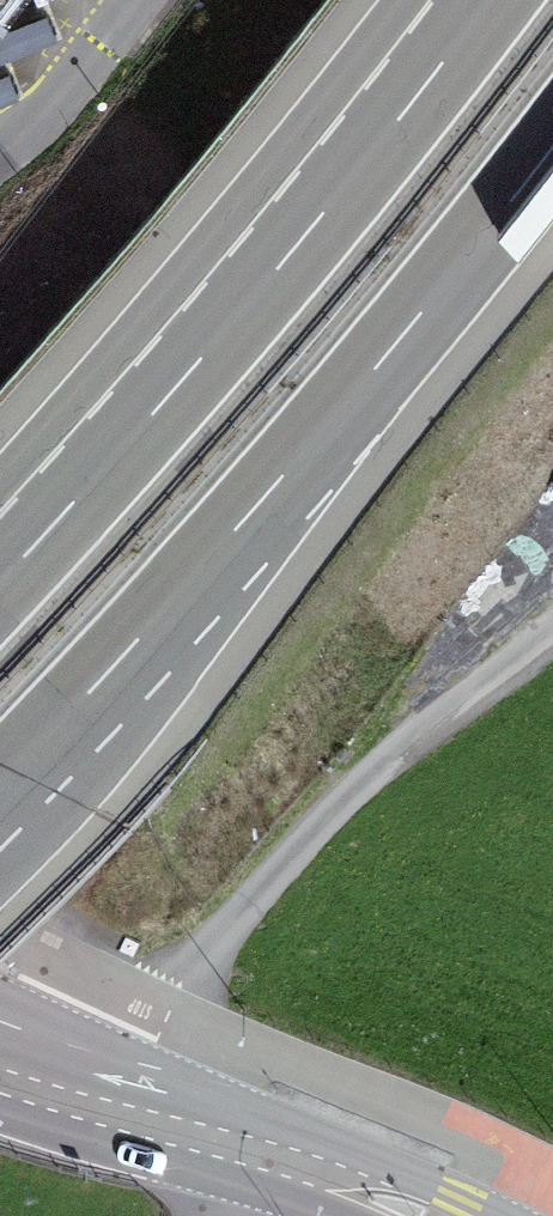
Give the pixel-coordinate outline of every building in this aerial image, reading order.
[(20,0),(0,0),(0,25),(20,0)]
